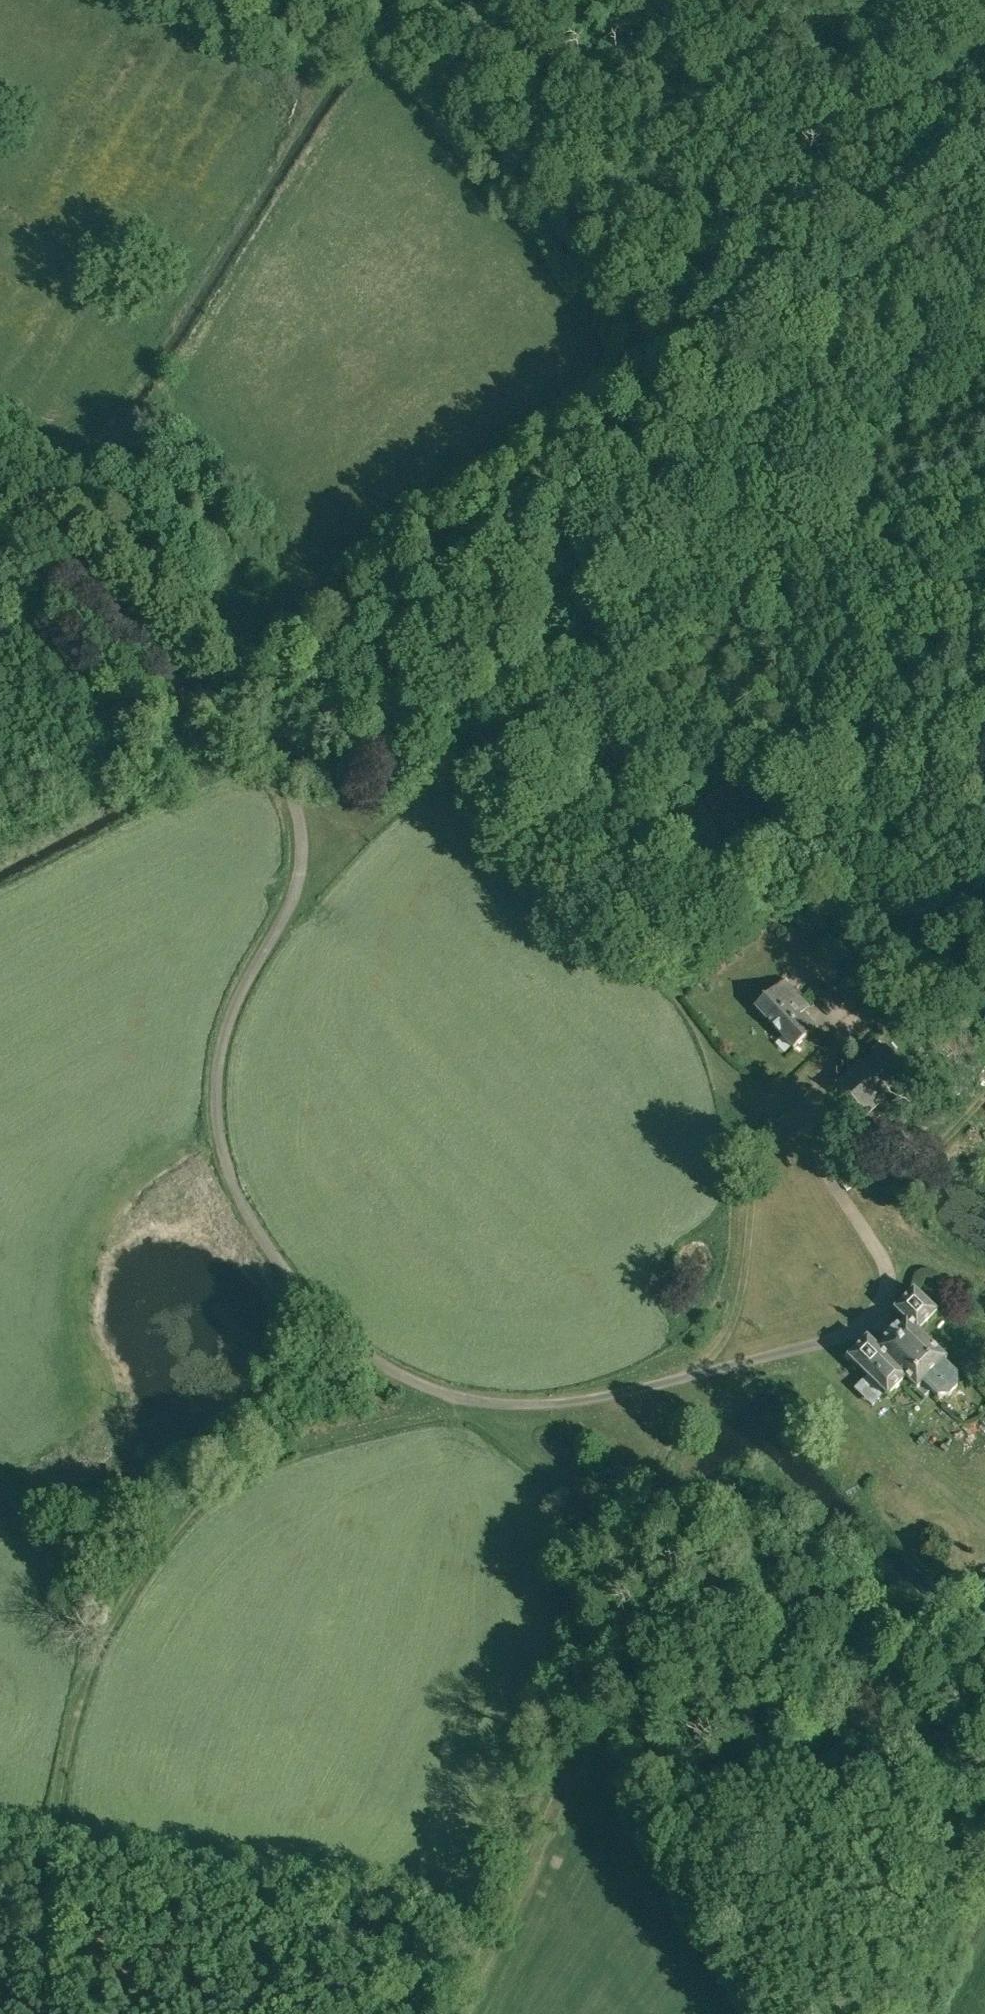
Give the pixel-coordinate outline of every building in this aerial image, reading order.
[(756,1006),(793,1048),(819,1026),(805,1010),(809,1007),(785,980),(756,1006)] [(836,1084),(867,1117),(891,1094),(889,1092),(909,1073),(883,1043),(863,1061),(862,1060),(836,1084)] [(855,1388),(873,1406),(885,1393),(888,1396),(906,1378),(917,1389),(923,1383),(938,1396),(950,1396),(957,1387),(957,1375),(944,1362),(948,1359),(919,1331),(938,1312),(915,1290),(895,1309),(906,1320),(879,1348),(868,1338),(849,1357),(868,1375),(855,1388)] [(949,1404),(954,1413),(971,1405),(966,1396),(949,1404)]
